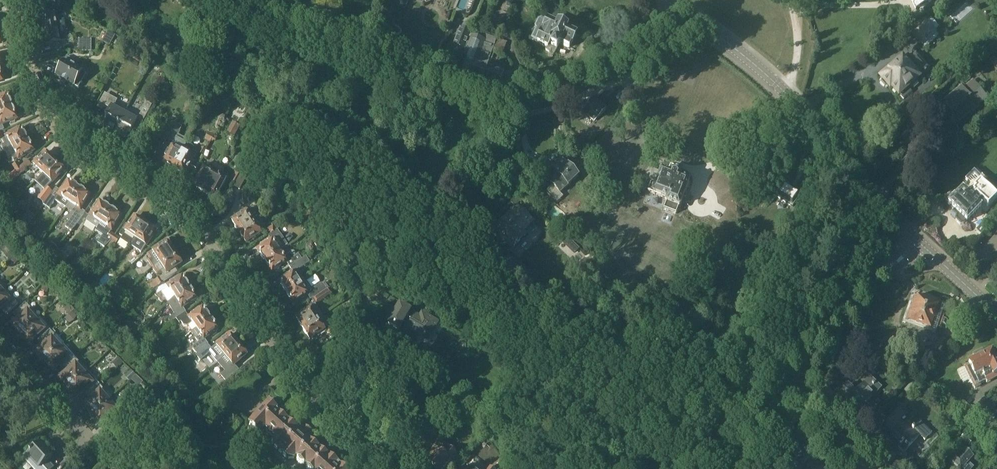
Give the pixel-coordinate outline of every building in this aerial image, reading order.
[(915,9),(931,1),(930,0),(911,0),(915,9)] [(47,44),(62,41),(57,13),(41,16),(43,25),(44,24),(46,34),(45,35),(47,44)] [(938,33),(935,30),(939,27),(930,18),(927,21),(925,19),(910,32),(922,46),(938,33)] [(534,28),(535,30),(531,39),(537,43),(547,48),(545,51),(554,55),(559,44),(569,49),(571,44),(572,44),(575,36),(566,31),(567,29),(566,29),(567,27),(566,24),(562,22),(559,23),(558,25),(557,25),(557,26),(547,22),(547,23),(540,20),(538,20),(534,28)] [(465,50),(472,32),(460,28),(453,45),(465,50)] [(107,34),(102,42),(109,46),(114,38),(107,34)] [(496,40),(481,34),(479,38),(472,35),(455,83),(466,87),(468,82),(477,85),(477,87),(486,90),(487,88),(497,92),(503,74),(486,68),(492,52),(502,55),(504,49),(494,45),(496,40)] [(902,58),(880,78),(881,79),(880,81),(886,88),(888,86),(889,88),(891,87),(898,95),(899,94),(904,99),(912,92),(908,87),(909,86),(912,86),(917,82),(916,79),(919,77),(929,68),(916,53),(911,57),(908,54),(902,59),(902,58)] [(79,89),(83,82),(78,79),(83,71),(75,67),(76,65),(73,64),(74,61),(67,57),(65,62),(64,62),(56,77),(63,81),(67,84),(68,83),(74,87),(75,86),(79,89)] [(996,72),(996,61),(994,57),(989,61),(996,72)] [(972,80),(945,104),(952,112),(955,110),(962,118),(972,110),(972,111),(978,106),(977,105),(982,101),(987,97),(979,89),(972,80)] [(12,107),(12,105),(12,104),(11,100),(10,99),(8,95),(1,97),(0,93),(0,111),(12,107)] [(104,125),(115,131),(127,110),(114,102),(116,99),(110,96),(105,105),(110,108),(105,117),(108,118),(104,125)] [(127,110),(115,131),(125,137),(129,129),(132,131),(138,120),(143,123),(152,106),(147,103),(139,116),(127,110)] [(12,107),(0,111),(0,124),(0,126),(17,119),(15,114),(15,112),(14,109),(13,108),(12,107)] [(174,167),(174,168),(188,143),(189,141),(179,135),(181,131),(180,130),(183,127),(176,123),(168,139),(174,142),(172,146),(171,146),(170,147),(168,146),(161,159),(164,160),(163,161),(168,164),(169,166),(172,167),(174,167)] [(227,134),(233,137),(239,126),(232,123),(227,134)] [(2,146),(6,153),(13,149),(28,140),(27,139),(27,137),(26,134),(24,133),(21,128),(6,137),(7,138),(3,140),(5,144),(2,146)] [(205,139),(211,143),(216,132),(212,130),(211,133),(209,132),(205,139)] [(13,149),(6,153),(9,158),(12,156),(14,160),(18,158),(19,160),(34,151),(32,146),(32,144),(30,141),(28,140),(13,149)] [(190,144),(188,143),(174,168),(175,168),(176,170),(179,171),(181,171),(186,174),(197,153),(193,151),(195,148),(193,145),(190,144)] [(198,154),(203,156),(207,150),(201,148),(198,154)] [(43,174),(55,161),(54,161),(54,159),(51,156),(49,156),(45,152),(32,166),(30,169),(35,173),(38,169),(43,174)] [(560,193),(578,177),(568,166),(560,158),(546,172),(553,180),(550,183),(560,193)] [(16,171),(6,179),(10,183),(27,170),(30,169),(32,166),(28,161),(21,167),(16,171)] [(55,162),(55,161),(43,174),(53,183),(64,170),(60,166),(60,165),(57,162),(55,162)] [(12,166),(16,171),(21,167),(18,162),(12,166)] [(205,194),(220,166),(214,163),(212,167),(205,164),(193,188),(194,189),(192,192),(198,195),(200,192),(205,194)] [(651,183),(648,192),(667,199),(666,202),(663,209),(676,214),(679,207),(689,183),(680,179),(681,177),(679,173),(674,171),(676,166),(670,164),(666,174),(660,171),(660,172),(653,169),(649,179),(653,180),(652,183),(651,183)] [(224,169),(220,166),(205,194),(209,196),(210,197),(210,198),(213,200),(215,199),(216,200),(226,181),(228,176),(222,173),(224,169)] [(948,203),(954,210),(952,213),(956,216),(955,220),(960,225),(964,224),(966,222),(981,208),(980,207),(984,202),(987,205),(986,206),(987,207),(996,197),(996,190),(976,169),(965,179),(976,190),(975,192),(974,190),(969,196),(963,190),(962,189),(948,203)] [(240,189),(249,173),(243,170),(234,185),(240,189)] [(239,175),(235,173),(231,180),(235,182),(239,175)] [(66,207),(79,188),(78,187),(77,186),(74,184),(72,184),(68,181),(55,200),(66,207)] [(799,197),(801,193),(794,188),(793,190),(784,184),(782,186),(776,196),(792,207),(799,197)] [(79,188),(66,207),(72,212),(67,219),(70,221),(66,227),(73,231),(85,212),(81,209),(90,195),(85,192),(84,190),(81,189),(79,188)] [(43,196),(47,200),(49,197),(51,194),(47,191),(43,196)] [(50,209),(55,201),(49,197),(47,200),(44,205),(50,209)] [(97,228),(98,229),(109,211),(111,209),(110,208),(109,206),(106,205),(104,204),(100,202),(87,221),(97,228)] [(239,231),(260,217),(254,207),(247,211),(233,221),(235,225),(236,227),(237,230),(239,231)] [(98,243),(100,245),(110,231),(111,232),(122,216),(117,213),(116,211),(113,209),(111,209),(109,211),(98,229),(97,228),(96,231),(103,236),(98,243)] [(518,209),(509,218),(508,219),(507,217),(494,230),(513,248),(525,235),(521,231),(531,221),(518,209)] [(35,216),(29,212),(25,216),(32,221),(35,216)] [(124,236),(122,239),(132,245),(137,238),(136,237),(145,223),(144,221),(141,219),(139,219),(135,216),(129,225),(127,224),(120,234),(124,236)] [(260,217),(239,231),(240,232),(240,234),(242,237),(244,238),(247,243),(261,233),(259,230),(266,226),(260,217)] [(267,230),(270,234),(278,229),(282,227),(278,220),(272,224),(272,226),(267,230)] [(132,245),(142,252),(147,245),(148,245),(157,230),(152,227),(151,226),(149,224),(147,224),(145,223),(136,237),(137,238),(132,245)] [(265,260),(285,247),(286,247),(288,245),(278,229),(270,234),(274,239),(258,250),(261,254),(261,256),(263,259),(265,260)] [(110,231),(100,245),(105,248),(109,244),(113,240),(116,235),(111,232),(110,231)] [(119,237),(116,235),(113,240),(109,244),(113,247),(116,243),(120,238),(119,237)] [(153,267),(174,253),(174,252),(174,250),(172,247),(170,246),(167,242),(148,255),(150,259),(148,260),(153,267)] [(2,243),(0,245),(0,250),(9,261),(14,256),(2,243)] [(51,243),(43,253),(50,258),(57,248),(51,243)] [(285,247),(265,260),(266,261),(266,263),(268,266),(270,267),(273,271),(286,262),(289,267),(290,267),(302,259),(299,253),(291,259),(288,255),(291,253),(286,247),(285,247)] [(64,253),(58,249),(51,259),(61,267),(65,262),(60,258),(64,253)] [(175,253),(174,253),(153,267),(158,275),(162,272),(164,275),(156,281),(150,285),(153,290),(155,288),(164,282),(178,273),(175,268),(182,263),(179,259),(178,257),(176,254),(175,253)] [(286,292),(305,280),(298,270),(310,262),(306,256),(302,259),(290,267),(294,272),(279,282),(282,286),(282,288),(284,291),(286,292)] [(531,275),(525,270),(523,273),(517,269),(510,278),(521,287),(531,275)] [(168,286),(175,297),(190,288),(189,287),(189,285),(187,282),(186,281),(183,276),(168,286)] [(308,294),(311,299),(322,292),(328,288),(325,282),(322,284),(311,290),(305,280),(286,292),(287,293),(287,295),(289,298),(291,299),(294,304),(308,294)] [(101,289),(95,282),(85,292),(91,299),(101,289)] [(190,288),(175,297),(168,304),(177,318),(177,319),(186,313),(183,308),(197,299),(194,294),(194,292),(192,289),(190,288)] [(313,306),(315,305),(315,304),(332,293),(328,288),(322,292),(311,299),(309,301),(313,306)] [(0,294),(0,310),(4,306),(10,312),(19,304),(6,289),(0,294)] [(940,329),(945,313),(938,310),(940,307),(915,298),(910,314),(908,314),(907,317),(908,319),(907,321),(932,330),(933,326),(940,329)] [(18,336),(19,337),(36,321),(40,318),(26,303),(17,311),(22,317),(13,325),(16,329),(16,331),(16,332),(17,333),(17,335),(18,336)] [(303,328),(322,315),(315,305),(313,306),(296,317),(298,322),(299,324),(301,327),(302,327),(303,328)] [(428,339),(438,322),(423,312),(420,316),(400,305),(389,324),(399,330),(403,324),(428,339)] [(193,323),(197,329),(211,319),(210,318),(210,316),(208,313),(206,312),(203,308),(190,317),(186,313),(177,319),(177,318),(176,319),(179,324),(181,322),(184,326),(187,326),(193,323)] [(72,312),(65,319),(69,324),(74,321),(76,317),(72,312)] [(322,315),(303,328),(303,329),(303,331),(305,334),(307,335),(310,339),(324,330),(324,329),(329,326),(327,323),(322,315)] [(211,319),(197,329),(192,332),(197,339),(199,342),(193,347),(193,350),(196,354),(208,344),(205,339),(219,329),(215,325),(215,323),(213,320),(211,319)] [(128,320),(121,327),(127,333),(134,325),(128,320)] [(38,335),(42,339),(52,331),(47,326),(44,329),(36,321),(19,337),(20,337),(21,338),(22,339),(23,339),(24,340),(26,340),(29,344),(38,335)] [(333,337),(342,324),(336,321),(328,333),(333,337)] [(952,324),(946,337),(953,340),(959,326),(952,324)] [(42,362),(43,363),(60,347),(63,344),(65,343),(57,335),(56,336),(52,331),(42,339),(46,344),(37,352),(40,356),(40,357),(40,359),(41,360),(41,361),(42,362)] [(225,356),(238,345),(238,344),(238,343),(236,340),(234,339),(230,335),(217,346),(212,350),(210,352),(211,354),(218,362),(225,356)] [(402,341),(394,337),(391,342),(398,346),(402,341)] [(62,362),(66,366),(76,358),(63,344),(60,347),(43,363),(43,364),(44,365),(46,365),(47,366),(48,366),(50,366),(53,370),(62,362)] [(345,354),(350,349),(344,344),(339,350),(345,354)] [(239,346),(238,345),(225,356),(218,362),(226,371),(221,376),(226,381),(238,371),(234,366),(247,355),(244,351),(243,349),(241,346),(239,346)] [(199,356),(198,357),(202,361),(211,354),(210,352),(212,350),(209,346),(198,355),(199,356)] [(996,362),(991,352),(987,355),(986,352),(983,353),(981,351),(973,355),(974,357),(971,359),(972,362),(968,364),(969,365),(964,367),(964,368),(957,371),(963,383),(970,380),(975,389),(980,386),(979,385),(986,381),(987,383),(994,379),(993,376),(996,374),(996,362)] [(439,364),(427,357),(423,363),(435,370),(439,364)] [(66,389),(67,390),(84,374),(79,369),(83,365),(76,358),(66,366),(70,370),(61,379),(64,383),(64,384),(64,385),(65,386),(65,388),(66,389)] [(163,370),(170,363),(165,359),(158,366),(163,370)] [(87,389),(90,393),(100,385),(96,380),(92,383),(84,374),(67,390),(68,391),(69,391),(70,392),(71,393),(72,393),(74,393),(77,397),(87,389)] [(848,385),(839,394),(858,412),(881,387),(870,377),(855,392),(848,385)] [(912,380),(903,390),(909,396),(918,386),(912,380)] [(90,415),(91,416),(108,401),(103,395),(107,392),(100,385),(90,393),(94,397),(85,405),(89,409),(88,411),(89,412),(89,413),(89,414),(90,415)] [(201,402),(196,396),(193,399),(192,399),(197,405),(198,404),(201,402)] [(109,401),(108,401),(91,416),(92,417),(93,418),(94,419),(95,419),(97,420),(98,420),(102,424),(111,415),(115,420),(124,411),(120,406),(116,409),(109,401)] [(299,457),(299,458),(299,460),(299,461),(301,462),(302,463),(304,463),(305,462),(308,465),(308,467),(308,468),(347,468),(342,465),(342,466),(331,456),(330,457),(312,442),(316,437),(311,433),(311,431),(307,427),(305,428),(300,423),(296,427),(276,410),(277,409),(269,402),(249,425),(260,434),(265,428),(276,437),(274,439),(274,446),(288,458),(295,458),(297,455),(299,457)] [(428,443),(441,429),(431,420),(418,435),(428,443)] [(925,440),(932,433),(920,422),(914,429),(908,423),(898,434),(890,425),(881,434),(893,445),(894,443),(904,453),(920,436),(925,440)] [(973,440),(965,433),(960,438),(969,445),(973,440)] [(424,459),(434,467),(434,468),(452,468),(462,457),(440,439),(424,459)] [(47,462),(52,458),(40,444),(25,457),(36,468),(53,468),(47,462)] [(948,462),(957,468),(970,468),(971,468),(966,464),(972,458),(964,450),(959,456),(956,453),(948,462)]
